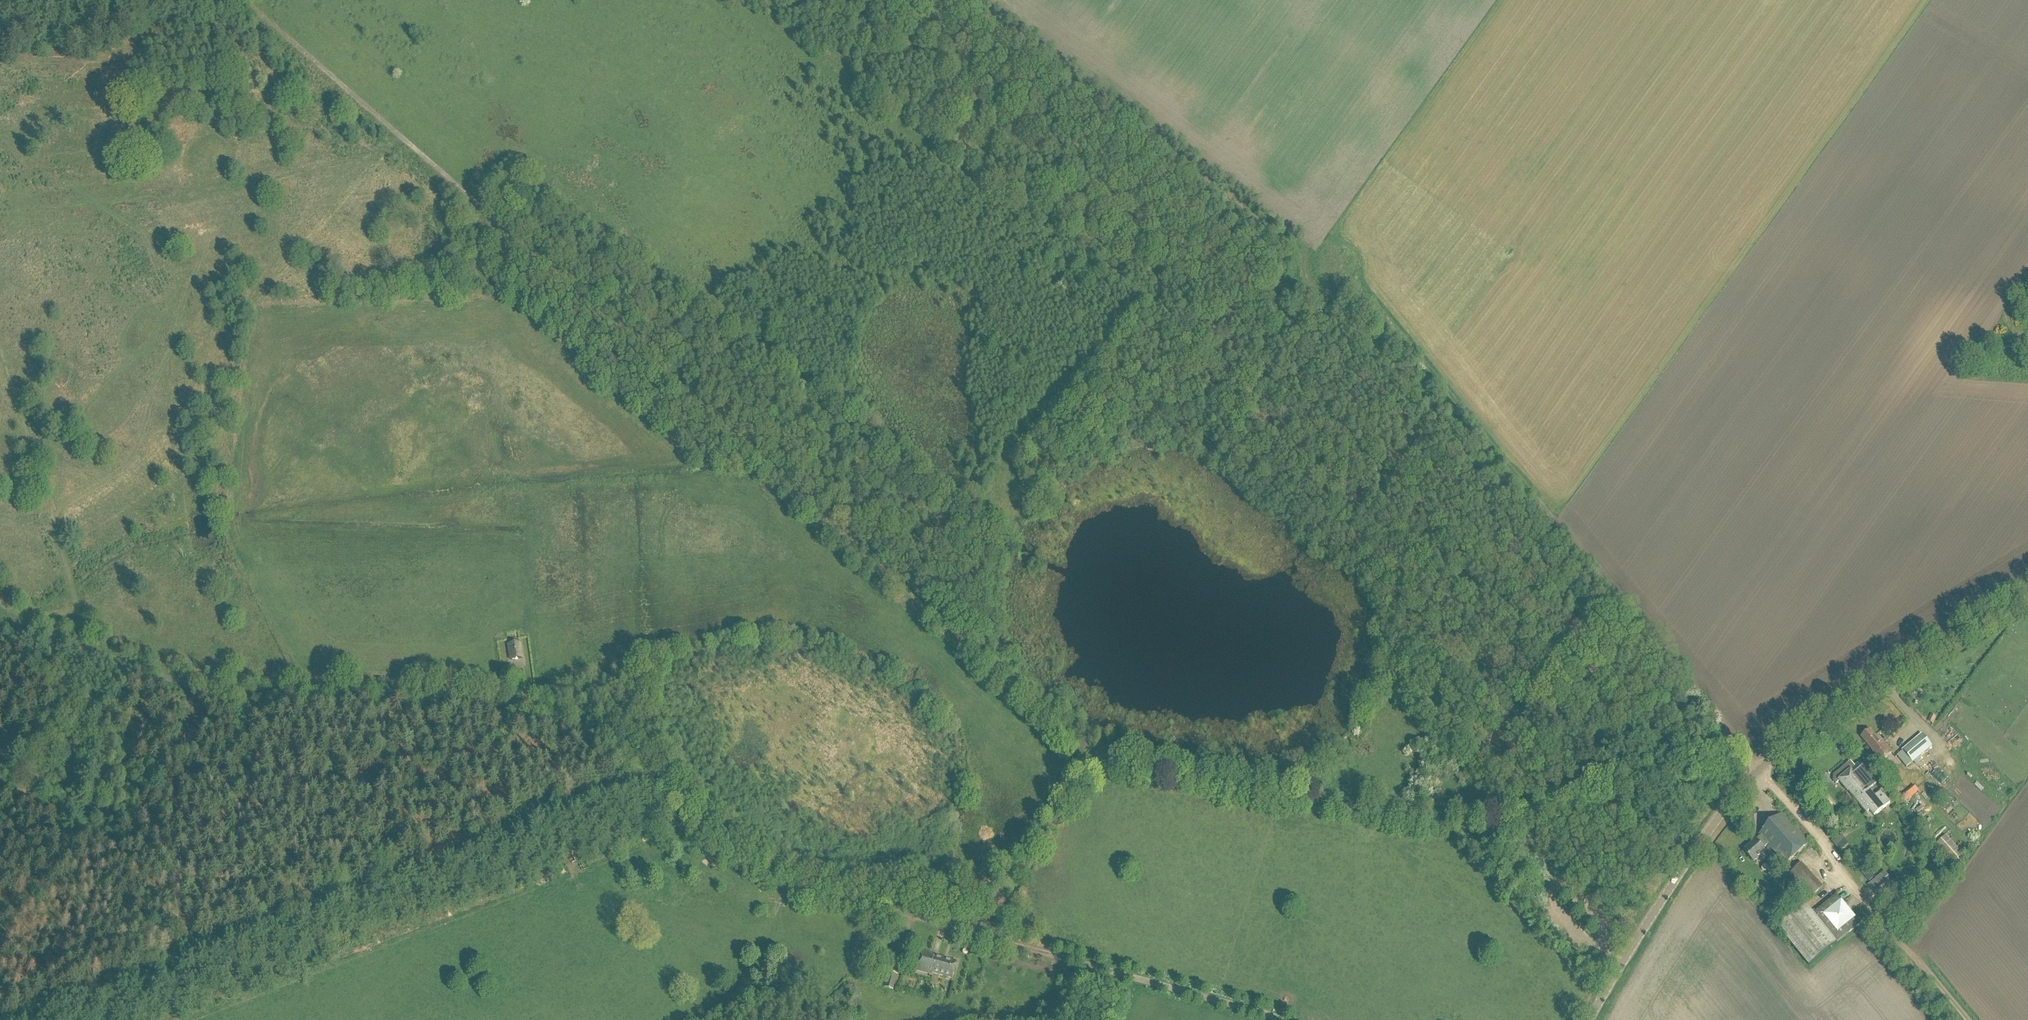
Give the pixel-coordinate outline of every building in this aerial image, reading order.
[(510,661),(522,659),(520,643),(508,645),(510,661)] [(1939,724),(1941,715),(1934,714),(1932,723),(1939,724)] [(1877,738),(1872,732),(1863,739),(1875,754),(1873,755),(1880,764),(1894,753),(1890,747),(1888,748),(1878,736),(1877,738)] [(1904,752),(1899,757),(1907,767),(1914,761),(1920,757),(1921,756),(1932,747),(1922,735),(1903,750),(1904,752)] [(1857,768),(1853,762),(1836,775),(1835,781),(1838,784),(1841,782),(1849,792),(1850,792),(1868,815),(1866,817),(1870,822),(1891,806),(1880,792),(1883,790),(1869,772),(1862,764),(1857,768)] [(1940,772),(1927,785),(1935,794),(1948,781),(1940,772)] [(1913,790),(1906,795),(1910,801),(1917,796),(1913,790)] [(1785,866),(1808,844),(1779,815),(1756,837),(1757,839),(1741,854),(1752,865),(1765,853),(1762,851),(1766,847),(1785,866)] [(1952,865),(1963,855),(1946,837),(1935,847),(1952,865)] [(1869,883),(1875,878),(1856,854),(1850,859),(1869,883)] [(1798,873),(1818,898),(1827,890),(1807,865),(1798,873)] [(1879,898),(1895,885),(1885,872),(1869,886),(1879,898)] [(1838,943),(1861,925),(1838,895),(1815,913),(1838,943)] [(1821,899),(1815,904),(1818,908),(1824,903),(1821,899)] [(1809,967),(1837,944),(1806,905),(1778,928),(1809,967)] [(965,956),(973,959),(976,952),(968,949),(965,956)] [(952,980),(957,963),(932,956),(932,954),(918,951),(913,971),(932,976),(933,974),(952,980)] [(894,991),(898,976),(889,973),(885,989),(894,991)]
